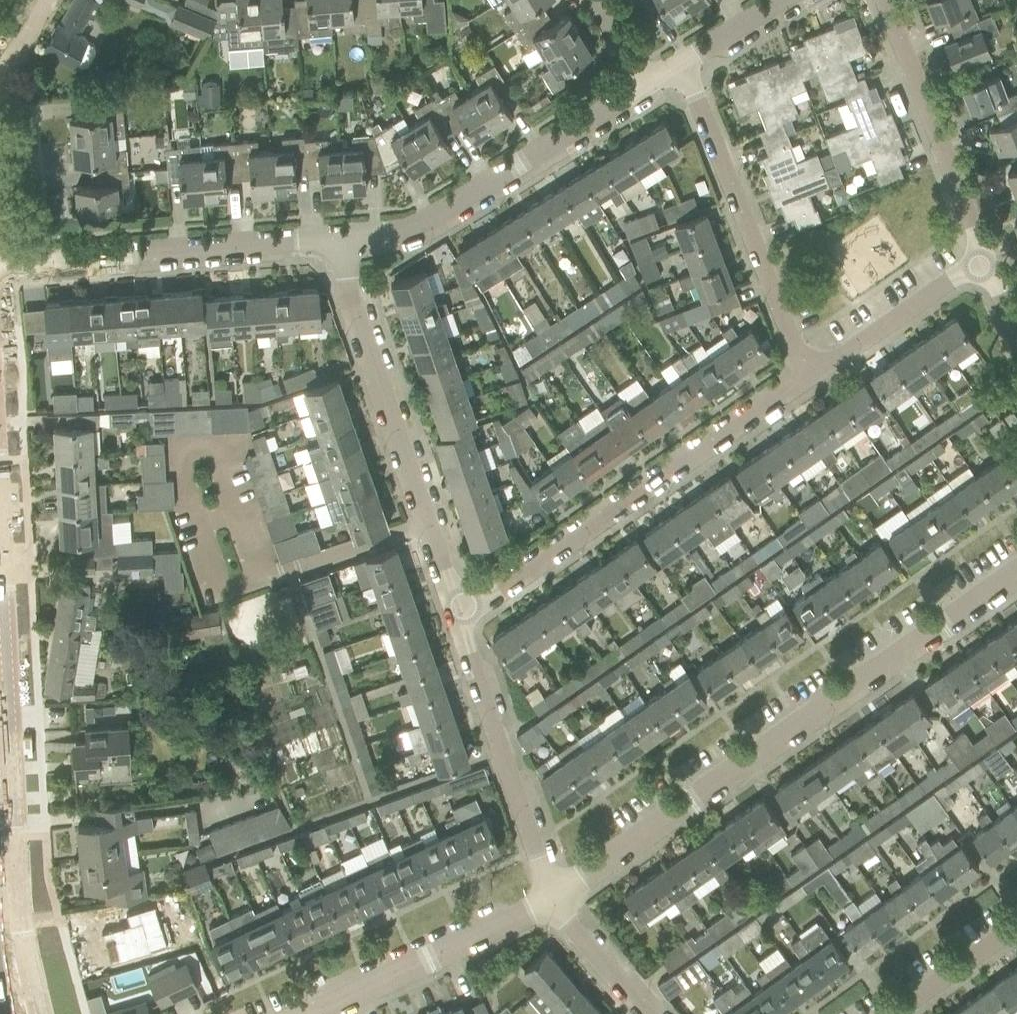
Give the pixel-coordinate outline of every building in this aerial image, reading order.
[(96,0),(95,0),(73,0),(60,24),(59,23),(45,48),(62,58),(73,64),(74,63),(82,67),(87,66),(95,50),(94,45),(86,41),(87,39),(78,34),(88,16),(93,19),(101,4),(96,0)] [(210,33),(211,34),(218,37),(227,36),(228,48),(236,47),(236,52),(251,51),(263,50),(259,0),(236,0),(238,16),(218,17),(218,20),(215,19),(210,33)] [(297,36),(295,11),(283,12),(282,0),(259,0),(263,50),(298,47),(298,42),(297,36)] [(329,0),(306,0),(306,4),(294,5),(295,11),(297,36),(319,34),(318,22),(331,21),(329,0)] [(331,21),(343,20),(344,32),(366,30),(366,24),(364,0),(358,0),(352,1),(352,0),(329,0),(331,21)] [(365,20),(366,24),(366,30),(367,34),(381,33),(380,23),(388,22),(387,10),(400,9),(399,0),(364,0),(365,20)] [(400,9),(412,8),(413,20),(445,18),(444,0),(399,0),(400,9)] [(514,7),(504,13),(516,32),(542,16),(536,6),(545,0),(510,0),(514,7)] [(648,8),(658,2),(670,21),(689,9),(684,0),(643,0),(648,8)] [(689,9),(704,0),(684,0),(689,9)] [(927,0),(935,23),(947,18),(951,29),(978,18),(971,0),(927,0)] [(179,4),(171,22),(186,29),(208,38),(215,19),(179,4)] [(469,18),(450,9),(452,30),(469,18)] [(978,18),(951,29),(955,40),(944,45),(953,67),(991,52),(985,36),(1000,30),(993,13),(978,18)] [(542,16),(516,32),(527,51),(523,54),(529,65),(544,55),(579,34),(567,14),(548,26),(542,16)] [(834,26),(819,32),(840,85),(856,79),(848,58),(867,51),(860,35),(855,23),(855,22),(853,15),(832,23),(834,26)] [(789,47),(800,77),(801,77),(815,71),(827,100),(843,93),(845,97),(868,88),(868,87),(863,76),(856,79),(840,85),(819,32),(802,38),(804,43),(790,48),(789,47)] [(579,34),(544,55),(551,66),(541,72),(552,91),(578,75),(572,65),(591,53),(579,34)] [(432,47),(420,54),(425,64),(437,57),(432,47)] [(777,61),(761,68),(782,122),(791,118),(798,115),(790,94),(806,88),(801,77),(800,77),(789,47),(788,47),(793,60),(779,66),(777,61)] [(481,86),(471,93),(493,128),(512,116),(500,97),(510,91),(500,74),(494,64),(475,76),(481,86)] [(728,84),(727,85),(739,115),(757,107),(765,128),(758,130),(763,143),(787,133),(782,122),(761,68),(744,74),(746,79),(729,86),(728,84)] [(372,92),(386,91),(385,75),(370,77),(372,92)] [(962,89),(970,112),(992,103),(997,114),(1016,106),(1016,92),(1008,95),(1005,87),(996,90),(991,78),(962,89)] [(858,124),(824,137),(829,151),(835,164),(837,170),(849,165),(849,164),(843,150),(843,149),(897,127),(890,111),(886,112),(880,98),(885,96),(884,95),(880,97),(875,85),(868,87),(868,88),(845,97),(850,110),(852,110),(858,124)] [(312,87),(303,87),(304,96),(313,95),(312,87)] [(436,88),(429,92),(433,98),(435,101),(449,124),(451,128),(461,121),(473,140),(493,128),(471,93),(460,100),(454,89),(441,97),(436,88)] [(220,93),(196,95),(197,107),(221,105),(220,93)] [(420,120),(409,126),(431,162),(451,150),(439,130),(449,124),(435,101),(433,98),(414,110),(420,120)] [(92,116),(69,118),(71,141),(125,136),(122,102),(91,104),(92,116)] [(997,114),(1001,125),(990,130),(999,152),(1016,145),(1016,106),(997,114)] [(791,118),(782,122),(787,133),(795,130),(791,118)] [(377,121),(370,126),(373,135),(381,130),(382,129),(377,121)] [(431,162),(409,126),(399,133),(392,123),(382,129),(381,130),(373,135),(384,165),(400,154),(412,174),(431,162)] [(658,160),(662,158),(679,147),(664,124),(644,136),(658,160)] [(897,127),(843,149),(843,150),(849,164),(869,156),(876,172),(874,172),(879,184),(903,175),(898,163),(909,159),(909,158),(905,160),(899,145),(903,143),(897,127)] [(768,154),(756,158),(757,159),(761,158),(767,172),(763,174),(769,191),(823,170),(823,169),(817,155),(816,153),(796,161),(790,146),(792,146),(787,133),(763,143),(768,154)] [(162,134),(152,135),(153,147),(163,146),(162,134)] [(384,165),(373,135),(351,136),(352,148),(340,149),(343,191),(366,189),(364,166),(384,165)] [(125,136),(71,141),(73,163),(88,162),(96,161),(97,173),(128,171),(125,136)] [(306,167),(304,140),(304,136),(282,138),(283,150),(270,151),(274,192),(296,191),(295,168),(306,167)] [(658,160),(644,136),(623,149),(637,173),(658,160)] [(327,138),(304,140),(306,167),(307,171),(319,170),(321,193),(343,191),(340,149),(328,150),(327,138)] [(274,192),(270,151),(258,152),(257,140),(235,142),(237,173),(249,172),(251,194),(274,192)] [(235,142),(213,144),(201,145),(202,157),(204,198),(227,196),(225,174),(237,173),(235,142)] [(201,145),(166,148),(167,168),(168,180),(168,184),(169,184),(169,178),(180,178),(182,200),(204,198),(202,157),(201,145)] [(623,149),(602,162),(617,186),(625,198),(645,186),(637,173),(623,149)] [(829,151),(817,155),(823,169),(835,164),(829,151)] [(617,186),(602,162),(582,175),(596,198),(617,186)] [(823,170),(769,191),(776,207),(780,205),(786,219),(781,221),(782,222),(793,218),(798,229),(821,220),(816,208),(814,209),(808,194),(829,186),(841,181),(837,170),(835,164),(823,169),(823,170)] [(168,180),(167,168),(155,169),(156,181),(168,180)] [(128,171),(97,173),(98,185),(75,187),(77,211),(119,207),(118,194),(130,193),(128,171)] [(1007,174),(1016,197),(1016,196),(1016,171),(1007,174)] [(582,175),(561,187),(576,211),(584,224),(604,211),(596,198),(582,175)] [(576,211),(561,187),(540,200),(555,224),(576,211)] [(678,202),(683,216),(699,210),(694,197),(678,202)] [(555,224),(540,200),(520,213),(535,236),(555,224)] [(678,202),(675,203),(662,208),(667,222),(683,216),(678,202)] [(638,218),(644,231),(660,225),(654,212),(638,218)] [(520,213),(499,226),(514,249),(535,236),(520,213)] [(705,213),(686,220),(674,225),(684,249),(714,237),(705,213)] [(644,231),(638,218),(623,224),(628,237),(644,231)] [(514,249),(499,226),(479,238),(502,275),(522,263),(514,249)] [(645,236),(630,242),(639,266),(655,260),(645,236)] [(714,237),(684,249),(693,273),(723,261),(714,237)] [(502,275),(479,238),(458,252),(480,288),(502,275)] [(655,260),(639,266),(645,281),(660,275),(655,260)] [(459,285),(469,281),(457,261),(452,263),(459,285)] [(723,261),(693,273),(678,279),(682,290),(697,284),(702,297),(733,285),(723,261)] [(632,271),(619,280),(627,292),(640,283),(632,271)] [(433,294),(432,291),(425,272),(391,284),(398,306),(433,294)] [(619,280),(603,290),(604,291),(612,302),(627,292),(619,280)] [(478,296),(469,281),(459,285),(464,300),(478,296)] [(642,288),(616,304),(622,314),(624,318),(648,303),(642,288)] [(181,327),(209,325),(208,310),(202,311),(201,298),(200,289),(177,291),(179,314),(181,327)] [(298,327),(300,326),(320,325),(317,289),(295,290),(298,327)] [(295,290),(273,292),(276,328),(277,340),(289,339),(288,327),(298,327),(295,290)] [(735,290),(716,297),(706,301),(711,314),(740,303),(735,290)] [(181,327),(177,291),(156,293),(159,329),(181,327)] [(273,292),(250,294),(254,330),(276,328),(273,292)] [(667,292),(651,298),(657,314),(673,308),(667,292)] [(160,341),(159,329),(156,293),(134,295),(138,343),(160,341)] [(250,294),(229,296),(231,314),(233,332),(254,330),(250,294)] [(433,294),(398,306),(406,327),(440,315),(449,312),(445,300),(436,303),(433,294)] [(134,295),(112,297),(114,314),(116,333),(124,333),(125,344),(138,343),(134,295)] [(229,296),(201,298),(202,311),(208,310),(209,325),(212,346),(234,344),(233,332),(231,314),(229,296)] [(114,314),(112,297),(90,299),(93,335),(116,333),(114,314)] [(591,298),(578,306),(579,307),(587,318),(599,310),(591,298)] [(93,335),(90,299),(68,301),(70,337),(93,335)] [(68,301),(45,303),(46,308),(48,339),(47,339),(48,359),(72,357),(70,337),(68,301)] [(534,301),(522,308),(532,325),(537,333),(538,334),(546,346),(566,332),(557,319),(549,324),(544,317),(534,301)] [(706,301),(691,307),(696,320),(711,314),(706,301)] [(616,304),(602,313),(611,327),(624,318),(622,314),(616,304)] [(479,325),(491,321),(483,306),(473,309),(479,325)] [(578,306),(557,319),(566,332),(587,318),(579,307),(578,306)] [(675,313),(660,319),(665,332),(680,326),(675,313)] [(447,336),(440,315),(406,327),(412,347),(447,336)] [(955,318),(934,332),(952,358),(973,344),(955,318)] [(498,336),(491,321),(479,325),(484,341),(498,336)] [(588,323),(575,332),(576,333),(584,345),(597,336),(588,323)] [(751,329),(741,336),(732,323),(723,330),(731,342),(747,365),(766,352),(751,329)] [(575,332),(561,341),(562,342),(570,354),(584,345),(576,333),(575,332)] [(952,358),(934,332),(914,347),(932,372),(952,358)] [(537,333),(512,349),(519,364),(546,346),(538,334),(537,333)] [(724,335),(705,348),(711,356),(727,379),(747,365),(731,342),(730,343),(724,335)] [(447,336),(412,347),(420,368),(454,357),(447,336)] [(702,343),(682,357),(684,360),(707,393),(727,379),(711,356),(702,343)] [(502,344),(493,348),(499,364),(510,360),(502,344)] [(932,372),(914,347),(893,361),(911,387),(915,394),(924,387),(920,381),(932,372)] [(548,349),(535,358),(544,372),(557,363),(548,349)] [(681,355),(671,361),(672,363),(681,377),(672,383),(688,406),(707,393),(684,360),(682,357),(681,355)] [(454,357),(420,368),(427,389),(461,378),(454,357)] [(535,358),(521,367),(522,369),(530,381),(544,372),(535,358)] [(510,360),(499,364),(504,381),(518,376),(510,360)] [(911,387),(893,361),(871,376),(889,402),(911,387)] [(314,367),(298,372),(303,385),(319,379),(314,367)] [(298,372),(282,378),(286,389),(287,391),(303,385),(298,372)] [(178,378),(163,379),(164,384),(165,403),(182,402),(181,391),(179,391),(178,378)] [(468,398),(461,378),(427,389),(434,410),(468,398)] [(338,379),(319,385),(305,390),(312,412),(345,400),(338,379)] [(635,379),(616,389),(621,398),(640,389),(635,379)] [(259,380),(241,381),(243,401),(260,400),(259,386),(259,380)] [(274,381),(259,386),(260,400),(261,400),(278,394),(274,381)] [(521,381),(506,385),(512,406),(527,402),(521,381)] [(881,408),(874,399),(863,382),(842,397),(860,423),(881,408)] [(672,383),(651,397),(668,420),(688,406),(672,383)] [(155,391),(147,392),(148,404),(165,403),(164,384),(155,385),(155,391)] [(978,396),(983,404),(997,394),(991,386),(978,396)] [(208,388),(191,389),(191,391),(192,402),(209,401),(208,388)] [(668,420),(651,397),(644,388),(625,401),(632,411),(647,434),(668,420)] [(231,389),(216,390),(216,401),(231,400),(231,389)] [(76,392),(53,393),(54,410),(61,409),(77,408),(76,396),(76,392)] [(138,393),(121,394),(122,405),(138,404),(138,393)] [(122,405),(121,394),(104,394),(105,406),(122,405)] [(94,395),(76,396),(77,408),(94,407),(94,406),(94,395)] [(983,404),(978,396),(958,410),(963,418),(983,404)] [(842,397),(821,411),(839,437),(847,448),(868,434),(860,423),(842,397)] [(468,398),(434,410),(441,431),(475,419),(468,398)] [(623,399),(613,406),(603,413),(605,417),(628,448),(647,434),(632,411),(625,401),(623,399)] [(345,400),(312,412),(300,415),(307,436),(319,432),(352,421),(345,400)] [(529,404),(515,413),(524,425),(537,417),(529,404)] [(236,430),(249,429),(248,409),(247,405),(235,406),(236,430)] [(223,406),(211,407),(212,431),(224,430),(223,406)] [(235,406),(223,406),(224,430),(236,430),(235,406)] [(248,409),(249,429),(264,424),(258,406),(248,409)] [(198,407),(186,408),(187,432),(200,431),(198,407)] [(212,431),(211,407),(198,407),(200,431),(212,431)] [(175,433),(174,408),(162,409),(163,433),(175,433)] [(186,408),(174,408),(175,433),(187,432),(186,408)] [(957,408),(935,423),(942,433),(963,418),(958,410),(957,408)] [(151,434),(163,433),(162,409),(150,410),(150,420),(151,434)] [(150,410),(134,411),(135,421),(150,420),(150,410)] [(982,410),(968,419),(974,428),(988,418),(982,410)] [(1016,419),(1016,417),(1012,410),(1004,415),(1009,424),(1016,419)] [(110,425),(135,424),(135,421),(134,411),(109,412),(110,425)] [(821,411),(800,426),(818,452),(818,451),(828,466),(838,459),(828,445),(839,437),(821,411)] [(99,412),(89,413),(66,414),(67,428),(55,429),(57,456),(91,454),(90,427),(96,427),(99,423),(99,412)] [(515,413),(501,423),(502,424),(510,435),(510,437),(516,453),(534,440),(524,425),(515,413)] [(628,448),(605,417),(585,430),(607,462),(628,448)] [(1009,431),(999,417),(989,424),(999,438),(1009,431)] [(510,435),(502,424),(501,423),(497,418),(492,419),(496,430),(499,441),(510,437),(510,435)] [(974,428),(968,419),(954,429),(960,437),(974,428)] [(319,432),(322,443),(308,447),(311,458),(359,442),(352,421),(319,432)] [(935,423),(910,441),(916,450),(942,433),(935,423)] [(800,426),(780,440),(798,465),(807,478),(827,464),(818,451),(818,452),(800,426)] [(470,427),(454,432),(435,439),(443,460),(477,448),(470,427)] [(607,462),(585,430),(566,444),(571,453),(588,476),(607,462)] [(255,454),(266,450),(260,434),(250,437),(255,454)] [(906,435),(899,440),(903,446),(899,449),(905,458),(916,450),(910,441),(906,435)] [(516,453),(510,437),(499,441),(505,457),(516,453)] [(873,457),(860,466),(871,482),(891,468),(885,459),(870,439),(863,444),(873,457)] [(805,475),(798,465),(780,440),(759,455),(785,493),(786,492),(777,480),(786,473),(793,483),(805,475)] [(925,449),(931,458),(944,448),(939,440),(925,449)] [(163,441),(135,442),(135,452),(141,452),(141,453),(164,452),(163,441)] [(359,442),(311,458),(318,479),(333,474),(366,463),(359,442)] [(1003,457),(997,460),(1014,485),(1016,483),(1016,446),(1003,457)] [(484,469),(477,448),(443,460),(450,481),(484,469)] [(268,449),(266,450),(255,454),(263,475),(276,470),(268,449)] [(899,449),(885,459),(891,468),(905,458),(899,449)] [(931,458),(925,449),(903,464),(909,473),(931,458)] [(165,479),(164,452),(141,453),(142,481),(165,479)] [(571,453),(551,466),(568,489),(588,476),(571,453)] [(91,454),(57,456),(58,484),(93,482),(92,466),(106,465),(105,454),(91,454)] [(263,475),(255,454),(245,457),(252,478),(263,475)] [(785,493),(759,455),(737,470),(759,502),(772,493),(776,499),(785,493)] [(997,460),(975,476),(993,501),(1014,485),(997,460)] [(366,463),(333,474),(340,495),(374,484),(366,463)] [(514,464),(507,467),(513,483),(524,479),(514,464)] [(903,464),(882,479),(888,487),(898,480),(901,484),(912,476),(909,473),(903,464)] [(568,489),(551,466),(531,480),(547,504),(568,489)] [(860,466),(839,481),(840,483),(850,497),(871,482),(860,466)] [(484,469),(450,481),(457,502),(491,490),(484,469)] [(276,470),(263,475),(270,495),(283,491),(276,470)] [(263,475),(252,478),(259,499),(270,495),(263,475)] [(754,512),(740,492),(729,475),(708,489),(727,515),(734,526),(754,512)] [(912,476),(901,484),(907,493),(918,485),(912,476)] [(993,501),(975,476),(953,491),(971,515),(993,501)] [(165,479),(142,481),(143,494),(137,494),(138,509),(174,507),(173,479),(165,479)] [(888,487),(882,479),(869,489),(875,497),(888,487)] [(93,482),(58,484),(60,512),(106,509),(105,482),(93,482)] [(527,483),(514,487),(520,504),(537,498),(527,483)] [(840,483),(820,498),(824,503),(829,511),(850,497),(840,483)] [(381,505),(374,484),(340,495),(347,516),(381,505)] [(708,489),(687,504),(705,530),(714,543),(735,529),(733,527),(734,526),(727,515),(708,489)] [(491,490),(457,502),(464,523),(499,511),(491,490)] [(283,491),(270,495),(277,517),(290,512),(283,491)] [(971,515),(953,491),(932,505),(949,531),(971,515)] [(270,495),(259,499),(266,520),(277,517),(270,495)] [(819,496),(798,511),(801,516),(802,518),(808,526),(829,511),(824,503),(820,498),(819,496)] [(537,498),(520,504),(524,514),(525,514),(543,507),(537,498)] [(687,504),(667,518),(684,544),(705,530),(687,504)] [(388,525),(381,505),(347,516),(354,537),(388,525)] [(949,531),(932,505),(911,520),(928,545),(949,531)] [(844,506),(830,516),(835,524),(849,514),(844,506)] [(106,509),(60,512),(62,542),(82,540),(95,540),(96,540),(104,539),(103,526),(109,525),(108,509),(106,509)] [(499,511),(464,523),(471,544),(506,532),(499,511)] [(290,512),(277,517),(285,538),(297,533),(290,512)] [(801,516),(784,527),(785,528),(791,538),(808,526),(802,518),(801,516)] [(835,524),(830,516),(816,526),(822,534),(835,524)] [(285,538),(277,517),(266,520),(274,542),(285,538)] [(684,544),(667,518),(645,533),(663,559),(684,544)] [(928,545),(911,520),(888,536),(906,561),(928,545)] [(285,538),(274,542),(280,561),(303,553),(303,554),(321,548),(314,528),(297,533),(285,538)] [(808,532),(800,537),(806,545),(814,540),(808,532)] [(782,544),(777,536),(752,553),(758,561),(782,544)] [(142,552),(153,551),(153,538),(117,540),(118,553),(142,552)] [(636,539),(617,553),(635,579),(654,565),(636,539)] [(879,541),(858,556),(876,582),(897,567),(879,541)] [(786,547),(773,556),(779,564),(792,555),(786,547)] [(374,583),(404,573),(396,548),(353,563),(356,572),(368,568),(374,583)] [(696,549),(690,553),(704,574),(707,577),(709,581),(715,577),(696,549)] [(844,556),(849,562),(836,571),(854,597),(876,582),(858,556),(853,549),(844,556)] [(142,552),(118,553),(118,573),(153,571),(152,551),(142,552)] [(95,571),(95,565),(114,564),(113,553),(94,554),(94,557),(70,558),(71,572),(95,571)] [(617,553),(595,568),(613,594),(622,607),(642,593),(633,580),(635,579),(617,553)] [(758,561),(752,553),(731,568),(737,576),(758,561)] [(773,556),(760,565),(769,577),(770,579),(783,570),(781,568),(779,564),(773,556)] [(595,568),(575,582),(593,608),(613,594),(595,568)] [(715,577),(709,581),(710,582),(716,590),(730,581),(723,571),(715,577)] [(818,574),(809,580),(832,612),(854,597),(836,571),(823,580),(818,574)] [(327,572),(299,581),(308,606),(332,597),(335,596),(327,572)] [(412,597),(404,573),(374,583),(382,607),(412,597)] [(734,583),(739,591),(753,582),(748,574),(734,583)] [(694,586),(681,595),(684,599),(690,608),(716,590),(710,582),(709,581),(707,577),(694,586)] [(800,586),(805,593),(792,602),(810,628),(832,612),(809,580),(800,586)] [(575,582),(554,596),(572,622),(581,635),(592,627),(583,615),(593,608),(575,582)] [(89,588),(81,586),(62,583),(55,628),(82,631),(83,628),(94,629),(96,615),(85,613),(89,588)] [(739,591),(734,583),(720,593),(725,601),(739,591)] [(554,596),(534,610),(552,636),(572,622),(554,596)] [(341,621),(332,597),(308,606),(316,630),(327,626),(341,621)] [(412,597),(382,607),(390,631),(420,620),(412,597)] [(684,599),(668,610),(669,612),(674,619),(690,608),(684,599)] [(704,604),(691,613),(697,621),(710,612),(704,604)] [(784,607),(771,617),(764,607),(755,613),(761,623),(779,649),(802,633),(784,607)] [(219,608),(174,616),(178,638),(199,634),(201,644),(203,644),(230,639),(219,608)] [(534,610),(514,624),(532,650),(552,636),(534,610)] [(691,613),(677,623),(683,631),(697,621),(691,613)] [(420,620),(390,631),(398,653),(428,643),(420,620)] [(1004,630),(1016,648),(1016,620),(1004,630)] [(652,621),(638,630),(645,640),(658,630),(652,621)] [(761,623),(740,638),(758,664),(779,649),(761,623)] [(514,624),(493,639),(511,665),(518,660),(524,670),(538,660),(532,650),(514,624)] [(327,626),(316,630),(321,645),(332,641),(327,626)] [(82,631),(55,628),(50,661),(77,661),(81,640),(92,642),(94,629),(83,628),(82,631)] [(638,630),(625,640),(626,641),(632,649),(645,640),(638,630)] [(984,644),(1000,667),(1011,660),(1016,669),(1016,648),(1004,630),(984,644)] [(665,632),(639,650),(645,658),(670,640),(665,632)] [(758,664),(740,638),(719,653),(737,679),(758,664)] [(612,649),(598,659),(599,660),(604,668),(625,654),(619,646),(615,640),(608,644),(612,649)] [(436,667),(428,643),(398,653),(406,677),(436,667)] [(1006,675),(1000,667),(984,644),(965,657),(988,688),(1006,675)] [(645,658),(639,650),(625,660),(631,668),(645,658)] [(737,679),(719,653),(696,668),(715,694),(737,679)] [(337,657),(327,660),(332,676),(343,672),(337,657)] [(965,657),(945,671),(968,703),(988,688),(965,657)] [(598,659),(584,668),(585,670),(590,678),(604,668),(599,660),(598,659)] [(50,661),(45,692),(71,696),(71,699),(94,698),(95,682),(74,682),(77,661),(50,661)] [(406,677),(410,690),(399,694),(403,705),(414,701),(444,691),(436,667),(406,677)] [(611,669),(598,679),(603,687),(617,678),(611,669)] [(968,703),(945,671),(926,684),(948,716),(968,703)] [(343,672),(332,676),(340,699),(351,696),(343,672)] [(671,675),(662,682),(666,689),(685,715),(693,709),(694,709),(706,700),(695,684),(688,674),(675,682),(671,675)] [(571,677),(557,687),(564,696),(577,687),(571,677)] [(598,679),(584,688),(590,696),(596,692),(602,700),(609,695),(603,687),(598,679)] [(95,682),(94,698),(106,697),(106,682),(95,682)] [(537,686),(524,695),(530,703),(538,714),(549,706),(544,698),(543,697),(544,696),(537,686)] [(544,696),(543,697),(544,698),(549,706),(564,696),(557,687),(544,696)] [(666,689),(646,703),(664,730),(676,721),(685,715),(666,689)] [(452,714),(444,691),(414,701),(422,724),(452,714)] [(912,693),(893,707),(916,741),(929,732),(922,722),(929,717),(912,693)] [(351,696),(340,699),(348,724),(359,720),(351,696)] [(570,698),(556,708),(562,716),(576,706),(570,698)] [(646,703),(625,718),(643,744),(652,738),(664,730),(646,703)] [(617,707),(597,721),(604,732),(623,759),(635,750),(634,750),(643,744),(625,718),(617,707)] [(893,707),(873,721),(897,754),(916,741),(893,707)] [(556,708),(536,722),(541,730),(562,716),(556,708)] [(1015,728),(1009,719),(1004,711),(983,725),(988,732),(995,742),(1015,728)] [(452,714),(422,724),(407,729),(415,753),(420,751),(430,748),(460,737),(452,714)] [(359,720),(348,724),(353,738),(364,734),(359,720)] [(897,754),(873,721),(854,735),(870,758),(877,768),(897,754)] [(520,733),(517,735),(524,746),(527,750),(544,739),(546,738),(545,735),(541,730),(536,722),(533,724),(522,731),(520,733)] [(129,726),(105,727),(85,728),(86,740),(79,741),(79,748),(73,749),(75,785),(132,782),(129,726)] [(995,742),(988,732),(972,743),(964,731),(954,738),(969,760),(995,742)] [(604,732),(583,747),(602,773),(610,767),(611,767),(623,759),(604,732)] [(854,735),(834,748),(851,772),(859,784),(867,778),(859,766),(870,758),(854,735)] [(999,746),(1004,754),(1016,745),(1016,743),(1012,736),(999,746)] [(460,737),(430,748),(438,771),(468,761),(460,737)] [(948,761),(936,769),(943,779),(969,760),(954,738),(943,746),(949,755),(946,758),(948,761)] [(999,746),(983,756),(989,764),(997,776),(1012,765),(1004,754),(999,746)] [(583,747),(563,761),(581,787),(593,779),(602,773),(583,747)] [(851,772),(834,748),(815,762),(831,785),(851,772)] [(420,751),(415,753),(408,755),(412,764),(423,760),(420,751)] [(370,752),(359,756),(364,770),(375,766),(370,752)] [(556,752),(536,766),(537,768),(542,775),(541,776),(559,802),(569,796),(581,787),(563,761),(556,752)] [(838,795),(831,785),(815,762),(795,775),(819,808),(838,795)] [(973,763),(959,773),(965,781),(979,771),(973,763)] [(933,765),(925,771),(928,775),(935,784),(943,779),(936,769),(933,765)] [(383,790),(375,766),(364,770),(372,794),(383,790)] [(463,773),(440,781),(443,787),(443,789),(444,791),(445,793),(467,785),(463,773)] [(959,773),(945,783),(951,792),(965,781),(959,773)] [(819,808),(795,775),(775,789),(792,813),(805,804),(812,813),(819,808)] [(928,775),(917,783),(923,792),(935,784),(928,775)] [(192,793),(208,791),(206,781),(190,783),(192,793)] [(440,781),(424,787),(427,796),(443,789),(443,787),(440,781)] [(917,783),(903,792),(910,802),(923,792),(917,783)] [(942,785),(933,792),(944,808),(954,801),(948,793),(942,785)] [(410,792),(394,798),(396,804),(397,807),(414,801),(410,792)] [(933,792),(920,801),(925,809),(934,821),(946,812),(944,808),(933,792)] [(475,797),(452,807),(456,816),(476,859),(485,855),(483,852),(485,852),(486,852),(487,852),(489,851),(490,851),(491,850),(493,850),(494,849),(495,848),(496,847),(498,846),(490,828),(491,827),(491,826),(491,824),(491,823),(491,821),(490,820),(489,819),(488,818),(486,818),(485,818),(475,797)] [(394,798),(377,805),(380,813),(397,807),(396,804),(394,798)] [(762,799),(742,813),(765,845),(785,831),(762,799)] [(905,811),(911,819),(925,809),(920,801),(905,811)] [(890,802),(878,810),(884,820),(896,811),(890,802)] [(104,822),(78,826),(82,857),(123,852),(120,833),(154,829),(152,815),(122,819),(121,812),(120,805),(98,807),(98,808),(102,808),(103,814),(104,822)] [(277,805),(265,809),(274,833),(291,826),(277,805)] [(993,821),(1010,845),(1016,840),(1016,814),(1012,807),(993,821)] [(195,809),(185,810),(185,811),(189,843),(199,841),(195,809)] [(265,809),(254,813),(262,837),(274,833),(265,809)] [(364,809),(347,816),(349,822),(350,824),(367,817),(364,809)] [(878,810),(864,820),(870,829),(884,820),(878,810)] [(905,811),(892,820),(898,829),(911,819),(905,811)] [(984,828),(973,836),(978,843),(990,859),(1010,845),(993,821),(986,811),(977,818),(984,828)] [(254,813),(242,818),(251,841),(262,837),(254,813)] [(742,813),(723,826),(740,850),(749,843),(756,852),(765,845),(742,813)] [(347,816),(323,824),(326,832),(350,824),(349,822),(347,816)] [(440,837),(438,837),(452,867),(454,867),(453,866),(466,860),(468,863),(476,859),(456,816),(446,821),(451,832),(440,837)] [(242,818),(230,822),(239,845),(251,841),(242,818)] [(230,822),(219,826),(228,850),(239,845),(230,822)] [(323,824),(300,833),(302,839),(303,841),(304,843),(305,846),(329,838),(327,835),(326,832),(323,824)] [(219,826),(207,830),(208,831),(216,854),(228,850),(219,826)] [(740,850),(723,826),(704,840),(720,863),(740,850)] [(852,828),(839,837),(846,846),(858,838),(852,828)] [(880,829),(866,838),(872,847),(886,837),(880,829)] [(300,833),(276,841),(279,850),(303,841),(302,839),(300,833)] [(925,855),(913,863),(920,873),(938,897),(958,883),(933,849),(929,844),(928,842),(922,834),(914,840),(925,855)] [(936,839),(929,844),(933,849),(958,883),(977,868),(960,844),(958,845),(951,835),(939,844),(936,839)] [(421,836),(412,841),(429,877),(431,881),(440,877),(438,873),(451,867),(451,868),(452,867),(438,837),(437,838),(425,844),(421,836)] [(819,836),(805,845),(819,865),(846,846),(839,837),(826,846),(819,836)] [(866,838),(853,848),(862,860),(875,851),(872,847),(866,838)] [(704,840),(684,853),(701,877),(711,870),(719,881),(728,875),(720,863),(704,840)] [(389,847),(388,847),(407,888),(409,888),(409,887),(421,881),(423,885),(431,881),(429,877),(412,841),(402,846),(405,853),(395,858),(394,858),(389,848),(389,847)] [(211,842),(194,848),(199,860),(210,856),(216,854),(211,842)] [(270,844),(253,850),(255,856),(256,858),(273,852),(270,844)] [(804,845),(791,854),(791,855),(799,867),(805,875),(819,865),(805,845),(804,845)] [(388,847),(366,858),(367,861),(371,869),(385,898),(392,894),(392,895),(393,895),(406,889),(407,888),(388,847)] [(253,850),(236,856),(239,864),(256,858),(255,856),(253,850)] [(125,871),(123,852),(82,857),(87,889),(113,885),(115,900),(111,900),(111,901),(147,897),(143,869),(125,871)] [(684,853),(665,867),(689,902),(698,896),(690,885),(701,877),(684,853)] [(840,856),(828,865),(833,873),(846,864),(840,856)] [(230,859),(220,862),(223,871),(227,869),(230,872),(234,870),(230,859)] [(344,868),(343,868),(363,909),(364,909),(364,908),(376,902),(377,903),(378,902),(377,901),(385,898),(371,869),(367,861),(345,872),(344,868)] [(205,864),(183,872),(189,889),(190,892),(213,884),(211,881),(209,873),(205,864)] [(689,902),(665,867),(645,881),(661,904),(672,897),(680,908),(689,902)] [(799,867),(787,876),(792,884),(805,875),(799,867)] [(321,878),(321,879),(340,919),(347,916),(347,917),(348,916),(361,910),(363,909),(343,868),(342,868),(348,880),(347,880),(347,881),(327,890),(321,878)] [(938,897),(920,873),(901,886),(919,910),(938,897)] [(787,876),(772,885),(767,889),(773,897),(792,884),(787,876)] [(892,893),(883,900),(900,924),(919,910),(901,886),(894,877),(885,884),(892,893)] [(321,879),(298,889),(318,931),(319,930),(331,924),(332,924),(333,923),(332,923),(340,919),(321,879)] [(661,904),(645,881),(625,895),(632,904),(625,909),(640,930),(647,925),(642,918),(661,904)] [(841,883),(830,891),(841,907),(843,906),(852,899),(841,883)] [(277,900),(276,901),(297,945),(305,941),(303,937),(316,931),(318,931),(298,889),(303,901),(302,901),(302,902),(282,911),(277,900)] [(748,903),(754,910),(768,900),(762,892),(748,903)] [(788,893),(774,903),(780,911),(793,901),(788,893)] [(754,910),(748,903),(744,896),(724,910),(726,913),(734,924),(754,910)] [(880,938),(863,915),(852,899),(843,906),(854,921),(844,929),(860,952),(880,938)] [(900,924),(883,900),(863,915),(880,938),(900,924)] [(253,907),(252,908),(273,952),(274,951),(286,945),(288,949),(297,945),(276,901),(254,911),(253,907)] [(780,911),(774,903),(755,916),(764,929),(783,915),(780,911)] [(106,931),(102,932),(111,963),(151,950),(151,949),(167,944),(155,904),(126,913),(129,924),(114,928),(106,931)] [(252,907),(229,917),(250,961),(257,958),(258,959),(259,958),(258,958),(271,952),(273,952),(252,908),(252,907)] [(726,913),(710,924),(718,935),(734,924),(726,913)] [(755,916),(739,927),(748,940),(764,929),(755,916)] [(250,962),(229,918),(209,927),(213,943),(227,973),(250,962)] [(819,922),(799,937),(827,976),(848,961),(830,938),(819,922)] [(736,929),(719,941),(728,953),(745,942),(736,929)] [(709,930),(695,939),(689,944),(695,952),(715,938),(709,930)] [(800,957),(790,965),(808,990),(827,976),(799,937),(790,943),(800,957)] [(685,939),(676,945),(660,957),(669,970),(695,952),(689,944),(685,939)] [(757,960),(763,968),(781,954),(775,946),(757,960)] [(710,948),(697,956),(706,970),(719,960),(710,948)] [(540,988),(562,969),(546,950),(524,969),(539,987),(540,988)] [(693,959),(674,973),(685,988),(708,972),(706,970),(697,957),(693,959)] [(784,957),(765,970),(789,1004),(808,990),(790,965),(784,957)] [(650,968),(658,979),(668,972),(660,961),(650,968)] [(186,964),(150,981),(161,1005),(197,987),(186,964)] [(528,996),(530,997),(544,1013),(546,1013),(578,987),(562,969),(540,988),(539,987),(528,996)] [(764,986),(753,994),(767,1013),(774,1013),(789,1004),(765,970),(757,976),(764,986)] [(993,985),(1009,1007),(1016,1001),(1016,977),(1012,970),(993,985)] [(753,994),(746,984),(734,992),(729,986),(721,991),(722,992),(738,1013),(767,1013),(753,994)] [(974,998),(985,1013),(999,1013),(1009,1007),(993,985),(974,998)] [(546,1013),(562,1013),(563,1013),(583,1013),(593,1005),(578,987),(546,1013)] [(722,992),(714,998),(725,1013),(738,1013),(722,992)] [(974,998),(954,1012),(956,1013),(985,1013),(974,998)] [(467,1006),(468,1008),(470,1013),(488,1013),(481,1000),(467,1006)] [(147,1007),(145,1002),(124,1009),(106,1013),(149,1013),(147,1007)] [(593,1005),(583,1013),(601,1013),(593,1005)] [(439,1006),(427,1011),(429,1013),(443,1013),(439,1006)]
